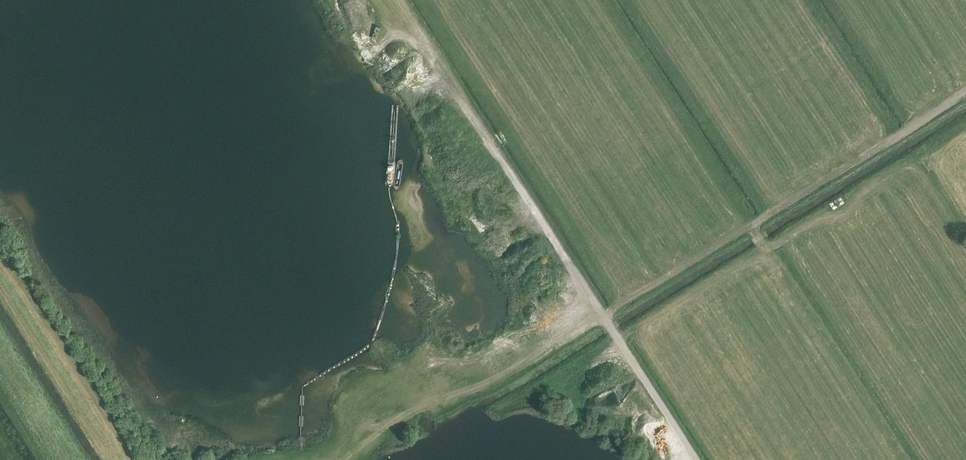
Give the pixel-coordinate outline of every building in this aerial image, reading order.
[(412,120),(416,117),(412,112),(403,120),(412,131),(417,126),(412,120)]
